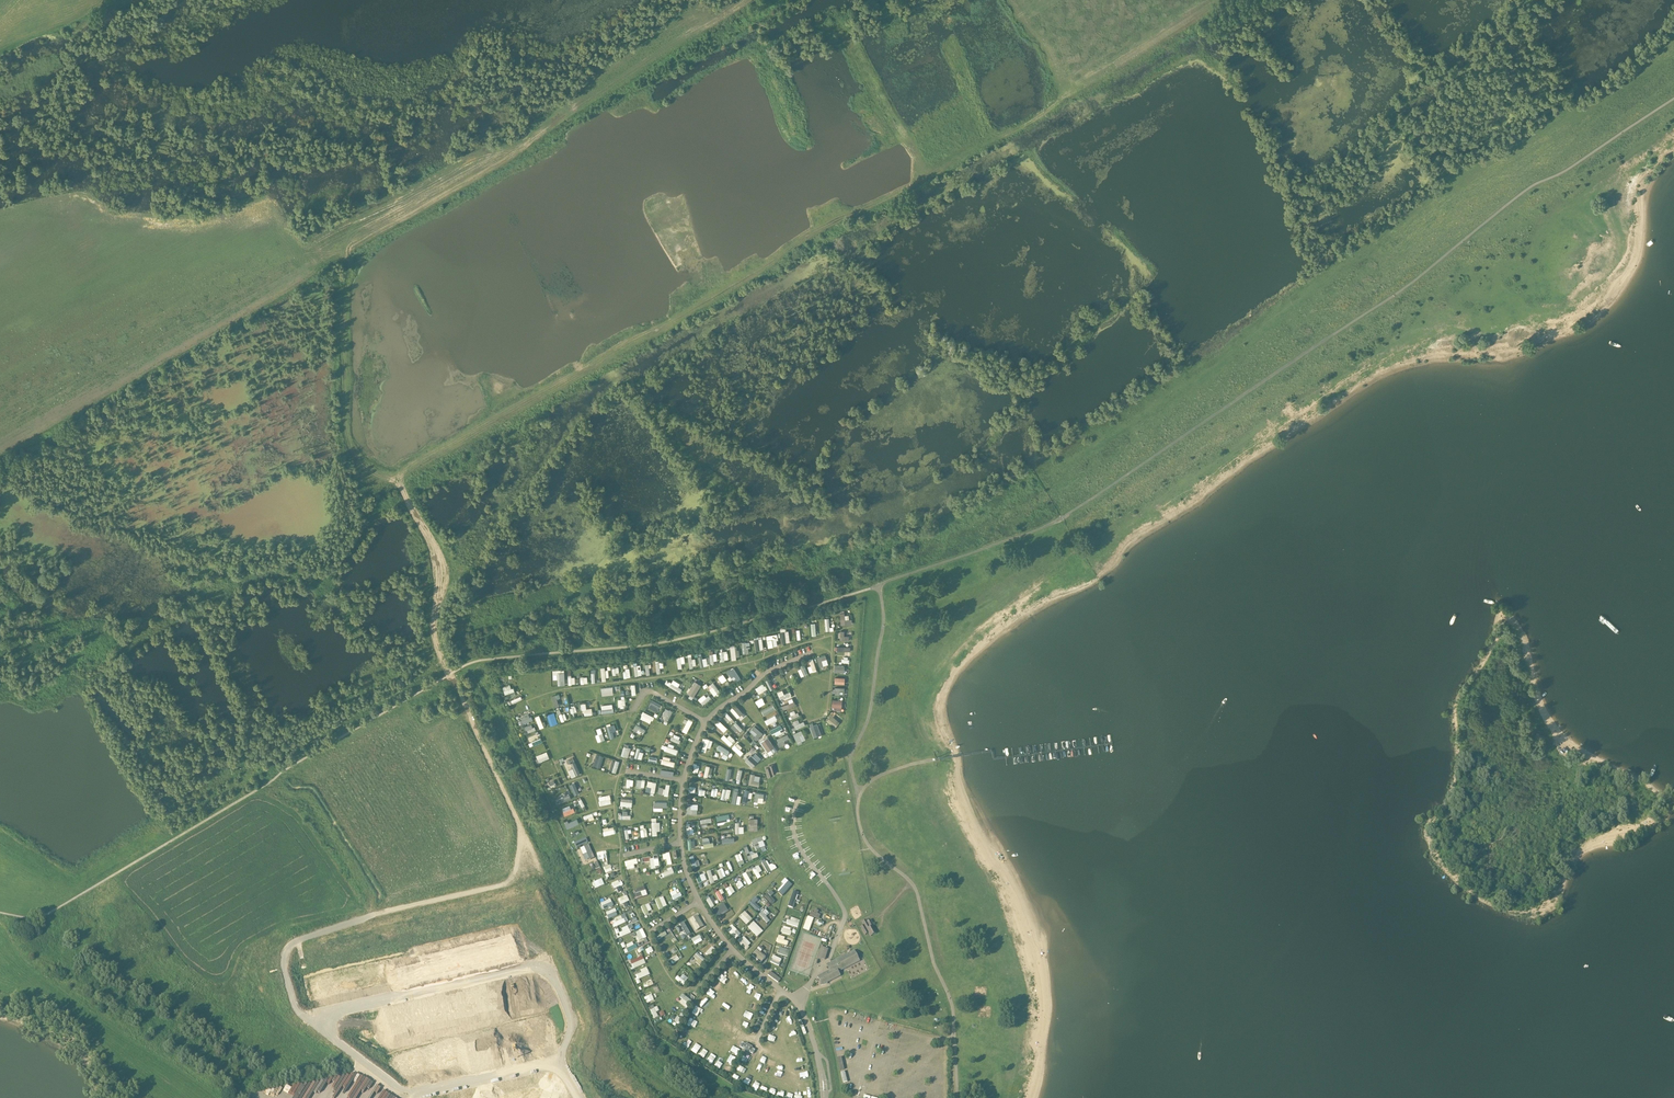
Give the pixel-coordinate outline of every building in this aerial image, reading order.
[(841,625),(852,624),(852,619),(845,620),(844,613),(840,613),(841,625)] [(840,640),(849,640),(849,636),(844,636),(844,631),(840,631),(840,640)] [(767,635),(768,646),(778,645),(777,634),(767,635)] [(732,646),(732,659),(737,659),(736,656),(740,656),(739,649),(737,650),(737,646),(732,646)] [(817,658),(819,667),(824,665),(822,660),(827,659),(825,655),(817,658)] [(708,666),(707,657),(703,658),(703,656),(699,656),(700,666),(708,666)] [(811,665),(808,666),(810,672),(817,670),(813,658),(809,659),(811,665)] [(800,665),(801,668),(798,669),(801,676),(808,674),(804,663),(800,665)] [(734,667),(727,671),(735,682),(741,678),(734,667)] [(624,678),(631,676),(629,668),(622,670),(624,678)] [(597,672),(591,672),(592,682),(601,682),(600,679),(597,679),(597,672)] [(723,674),(718,677),(722,683),(727,679),(723,674)] [(568,684),(588,683),(588,677),(572,677),(572,675),(568,675),(568,684)] [(769,678),(766,680),(771,690),(774,688),(769,678)] [(694,681),(687,693),(693,697),(701,685),(694,681)] [(672,683),(670,686),(680,693),(682,689),(672,683)] [(713,683),(710,685),(717,693),(720,691),(713,683)] [(759,693),(767,689),(764,683),(756,688),(759,693)] [(510,684),(503,686),(505,694),(515,691),(513,687),(511,688),(510,684)] [(790,691),(784,693),(783,689),(777,691),(780,700),(792,696),(790,691)] [(709,695),(707,697),(705,694),(698,698),(702,705),(712,699),(709,695)] [(758,707),(766,703),(763,697),(755,700),(758,707)] [(541,699),(545,710),(549,708),(546,698),(541,699)] [(781,702),(783,709),(796,705),(793,698),(781,702)] [(652,699),(650,703),(659,708),(662,704),(652,699)] [(842,701),(832,700),(831,707),(841,708),(842,701)] [(586,703),(582,703),(583,715),(593,715),(593,708),(587,708),(586,703)] [(730,708),(740,720),(746,715),(736,704),(730,708)] [(764,715),(776,708),(773,704),(762,711),(764,715)] [(666,717),(665,720),(668,721),(673,711),(670,710),(666,709),(663,715),(666,717)] [(644,711),(642,715),(653,720),(655,717),(644,711)] [(731,724),(734,721),(726,711),(722,714),(731,724)] [(547,715),(551,726),(558,723),(555,712),(547,715)] [(840,722),(830,714),(828,717),(829,718),(826,721),(835,728),(840,722)] [(765,720),(767,724),(777,719),(775,715),(765,720)] [(540,716),(536,717),(540,728),(544,727),(540,716)] [(682,731),(686,733),(693,721),(689,718),(682,731)] [(717,727),(722,733),(727,728),(718,718),(714,722),(719,726),(717,727)] [(583,722),(580,723),(583,733),(590,732),(587,720),(582,721),(583,722)] [(734,724),(740,731),(743,729),(736,722),(734,724)] [(772,733),(785,727),(783,723),(770,730),(772,733)] [(637,724),(635,727),(644,733),(646,730),(637,724)] [(821,735),(818,724),(813,725),(810,726),(814,738),(821,735)] [(763,733),(754,726),(752,729),(757,733),(753,738),(756,740),(760,736),(761,736),(763,733)] [(594,729),(598,742),(605,739),(601,727),(594,729)] [(793,734),(797,742),(801,740),(799,736),(803,734),(801,730),(793,734)] [(727,736),(724,734),(721,737),(731,746),(738,738),(733,734),(732,736),(730,734),(727,736)] [(787,734),(776,738),(778,742),(789,737),(787,734)] [(706,737),(701,751),(705,752),(710,739),(706,737)] [(768,752),(775,747),(772,743),(772,744),(768,737),(761,742),(768,752)] [(740,749),(743,746),(737,742),(732,747),(741,755),(744,752),(740,749)] [(679,750),(666,745),(665,750),(677,755),(679,750)] [(719,745),(716,748),(727,755),(729,751),(719,745)] [(537,756),(539,763),(550,758),(547,751),(537,756)] [(758,761),(751,755),(745,761),(752,767),(758,761)] [(580,774),(575,760),(572,762),(571,759),(567,761),(568,764),(571,763),(573,768),(569,769),(572,777),(580,774)] [(769,777),(773,776),(772,774),(776,773),(774,764),(769,765),(770,767),(766,768),(769,777)] [(748,784),(759,786),(760,782),(754,781),(755,775),(750,774),(749,780),(748,779),(747,784),(748,784)] [(575,795),(579,793),(574,782),(570,784),(575,795)] [(740,804),(741,795),(738,795),(739,788),(734,787),(732,803),(740,804)] [(764,794),(755,792),(755,797),(754,801),(758,802),(759,797),(763,798),(764,794)] [(667,807),(667,802),(654,801),(654,810),(663,810),(663,807),(667,807)] [(687,814),(697,814),(698,809),(691,809),(691,804),(687,804),(687,814)] [(563,812),(565,816),(575,811),(573,808),(563,812)] [(631,818),(631,814),(628,815),(628,810),(623,811),(623,814),(619,814),(619,819),(631,818)] [(595,812),(583,816),(584,819),(589,818),(590,820),(594,818),(593,815),(596,814),(595,812)] [(565,823),(567,828),(579,823),(577,818),(565,823)] [(603,828),(604,835),(616,832),(614,825),(603,828)] [(577,848),(588,842),(586,837),(574,843),(577,848)] [(754,845),(756,851),(760,849),(758,843),(763,841),(761,838),(752,841),(753,845),(754,845)] [(583,863),(594,860),(590,845),(578,848),(583,863)] [(748,847),(744,849),(749,862),(759,858),(757,854),(752,856),(748,847)] [(597,852),(598,860),(602,859),(603,862),(607,861),(606,851),(597,852)] [(667,860),(668,866),(672,865),(670,853),(663,854),(664,861),(667,860)] [(739,866),(745,864),(741,854),(735,856),(739,866)] [(649,860),(651,869),(659,868),(657,857),(654,857),(654,859),(649,860)] [(627,867),(628,870),(635,869),(635,865),(638,864),(638,863),(641,862),(640,860),(638,860),(637,860),(625,862),(626,867),(627,867)] [(765,861),(762,862),(768,874),(771,872),(765,861)] [(613,864),(603,867),(605,873),(615,870),(613,864)] [(752,870),(758,880),(761,878),(755,868),(752,870)] [(662,875),(663,879),(675,874),(674,870),(662,875)] [(700,888),(709,884),(705,871),(695,875),(700,888)] [(753,883),(746,872),(743,875),(749,885),(753,883)] [(596,888),(604,885),(602,879),(593,883),(596,888)] [(787,882),(779,892),(782,895),(791,884),(787,882)] [(729,895),(735,893),(732,886),(726,888),(729,895)] [(634,894),(635,900),(647,896),(644,887),(635,890),(636,894),(634,894)] [(772,896),(775,894),(771,890),(765,896),(772,904),(776,900),(772,896)] [(799,893),(793,891),(788,907),(793,908),(799,893)] [(716,894),(720,902),(724,900),(719,892),(716,894)] [(618,899),(621,905),(630,901),(627,895),(626,893),(624,894),(626,896),(618,899)] [(705,899),(711,908),(714,906),(708,896),(705,899)] [(655,900),(660,910),(667,906),(663,897),(655,900)] [(755,903),(759,900),(755,897),(749,904),(757,911),(760,907),(755,903)] [(607,901),(601,904),(603,910),(614,906),(612,903),(611,899),(606,901),(607,901)] [(717,917),(728,910),(724,904),(713,911),(717,917)] [(684,918),(696,911),(694,908),(682,914),(684,918)] [(818,914),(819,911),(813,908),(811,916),(820,919),(821,915),(818,914)] [(616,909),(606,912),(608,918),(618,915),(616,909)] [(739,918),(747,926),(753,920),(745,912),(739,918)] [(762,912),(759,915),(767,924),(770,921),(762,912)] [(625,914),(610,921),(614,928),(628,921),(625,914)] [(696,931),(704,926),(697,915),(689,920),(696,931)] [(798,927),(800,920),(789,916),(786,923),(798,927)] [(809,931),(814,918),(808,916),(803,929),(809,931)] [(874,926),(870,919),(867,921),(866,919),(862,922),(864,925),(860,927),(865,935),(869,933),(871,937),(876,933),(872,926),(874,926)] [(684,921),(680,924),(687,936),(691,933),(684,921)] [(763,932),(754,922),(748,928),(757,937),(763,932)] [(617,937),(634,932),(632,924),(620,928),(615,930),(617,937)] [(736,939),(738,937),(734,932),(736,930),(733,926),(728,931),(736,939)] [(792,935),(792,933),(795,934),(797,930),(783,926),(781,933),(792,935)] [(643,929),(634,933),(638,943),(634,945),(633,942),(625,945),(624,942),(621,944),(623,949),(624,949),(625,953),(649,943),(643,929)] [(768,943),(773,945),(779,931),(774,929),(768,943)] [(655,936),(657,940),(667,935),(665,931),(655,936)] [(738,942),(746,950),(749,948),(741,939),(738,942)] [(713,946),(706,954),(709,957),(716,949),(713,946)] [(752,956),(761,963),(766,957),(763,954),(761,952),(764,949),(760,946),(752,956)] [(829,949),(821,946),(818,957),(825,959),(829,949)] [(780,948),(778,954),(788,957),(790,950),(780,948)] [(822,984),(840,975),(837,972),(859,961),(854,951),(827,965),(830,971),(818,977),(822,984)] [(700,965),(705,960),(698,952),(694,957),(697,960),(696,962),(700,965)] [(677,955),(670,958),(673,963),(680,959),(677,955)] [(632,965),(634,970),(646,964),(644,960),(632,965)] [(649,970),(636,976),(638,981),(651,975),(649,970)] [(771,971),(768,975),(779,982),(782,979),(771,971)] [(722,975),(718,979),(725,984),(728,979),(722,975)] [(678,976),(676,979),(684,985),(686,983),(678,976)] [(651,979),(644,982),(646,987),(653,984),(651,979)] [(660,986),(662,989),(670,983),(668,980),(660,986)] [(751,983),(747,988),(752,991),(755,987),(751,983)] [(683,994),(680,997),(689,1004),(691,1001),(683,994)] [(696,1005),(693,1013),(699,1016),(703,1008),(696,1005)] [(685,1008),(680,1016),(684,1018),(688,1010),(685,1008)] [(679,1026),(683,1020),(677,1016),(673,1022),(679,1026)] [(687,1024),(694,1027),(697,1021),(691,1018),(687,1024)] [(669,1025),(664,1031),(671,1037),(676,1031),(669,1025)] [(755,1053),(756,1050),(742,1042),(740,1045),(755,1053)] [(692,1051),(698,1054),(702,1047),(697,1043),(692,1051)] [(729,1052),(736,1057),(740,1050),(733,1046),(729,1052)] [(713,1063),(717,1056),(712,1053),(708,1060),(713,1063)] [(731,1055),(727,1060),(732,1063),(735,1058),(731,1055)] [(719,1060),(715,1065),(720,1069),(724,1064),(719,1060)]
